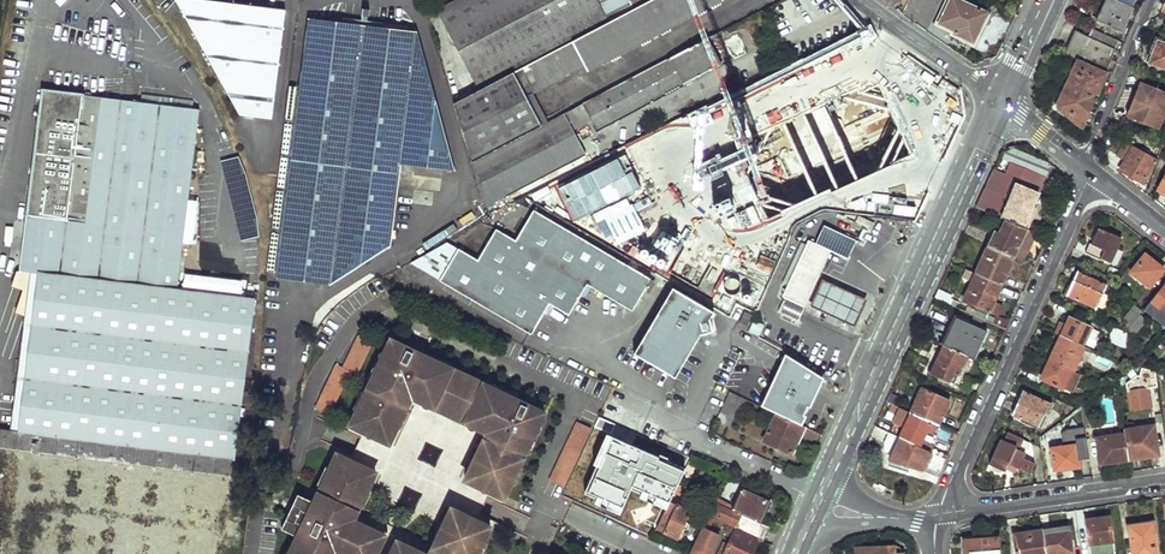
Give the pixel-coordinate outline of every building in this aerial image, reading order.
[(239,111),(271,115),(285,7),(210,0),(189,0),(189,3),(186,6),(181,9),(239,111)] [(479,88),(557,47),(570,41),(604,23),(592,0),(457,0),(437,10),(479,88)] [(570,41),(583,65),(586,71),(719,0),(649,0),(604,23),(570,41)] [(606,13),(629,0),(599,0),(606,13)] [(974,41),(987,12),(960,0),(943,0),(937,14),(941,16),(939,20),(955,28),(954,31),(974,41)] [(1133,8),(1116,0),(1105,0),(1096,21),(1122,33),(1133,8)] [(307,18),(275,279),(331,285),(391,245),(400,165),(455,171),(417,32),(414,32),(390,29),(389,28),(366,26),(360,25),(337,22),(335,21),(309,18),(307,18)] [(1083,130),(1119,41),(1093,28),(1089,36),(1076,30),(1073,37),(1064,55),(1077,61),(1060,101),(1065,104),(1061,111),(1069,118),(1068,122),(1080,128),(1081,129),(1083,130)] [(591,118),(596,127),(721,62),(707,37),(583,101),(591,118)] [(570,41),(557,47),(570,71),(583,65),(570,41)] [(1156,55),(1161,42),(1158,41),(1153,54),(1156,55)] [(1161,42),(1156,55),(1153,54),(1149,63),(1164,69),(1164,44),(1161,42)] [(452,101),(470,160),(540,124),(525,94),(570,71),(557,47),(479,88),(452,101)] [(1147,83),(1141,81),(1128,116),(1134,118),(1147,83)] [(1147,83),(1134,118),(1159,128),(1164,112),(1164,90),(1147,83)] [(88,221),(105,94),(45,87),(30,215),(88,221)] [(88,221),(30,215),(24,267),(43,269),(179,285),(200,106),(115,95),(105,94),(88,221)] [(470,160),(484,206),(581,155),(569,129),(591,118),(583,101),(560,113),(540,124),(470,160)] [(1161,151),(1163,145),(1150,140),(1137,135),(1135,141),(1148,146),(1148,145),(1161,151)] [(1142,183),(1155,160),(1149,157),(1151,153),(1143,148),(1140,152),(1125,143),(1119,155),(1126,160),(1121,170),(1142,183)] [(1039,194),(992,173),(976,207),(1004,220),(1024,229),(1039,194)] [(505,214),(496,229),(515,240),(534,210),(523,204),(505,214)] [(459,249),(439,281),(530,335),(549,304),(568,316),(587,286),(631,312),(651,279),(534,210),(515,240),(496,229),(477,260),(459,249)] [(833,222),(837,215),(832,213),(829,220),(833,222)] [(863,226),(837,214),(837,215),(833,222),(831,227),(857,239),(863,226)] [(1024,229),(1004,220),(996,238),(991,235),(986,245),(988,246),(1013,257),(1022,261),(1035,234),(1024,229)] [(1121,238),(1100,228),(1093,243),(1090,242),(1085,252),(1100,260),(1101,258),(1109,262),(1121,238)] [(787,298),(805,307),(831,250),(810,241),(808,245),(803,243),(784,283),(789,285),(784,296),(787,298)] [(410,264),(439,281),(459,249),(447,243),(410,264)] [(976,273),(1001,285),(1013,257),(988,246),(976,273)] [(1163,269),(1145,255),(1131,272),(1148,286),(1163,269)] [(1107,286),(1102,284),(1106,275),(1090,268),(1086,277),(1077,273),(1067,295),(1096,309),(1107,286)] [(43,269),(27,371),(242,398),(256,294),(179,285),(43,269)] [(15,271),(13,284),(26,286),(28,273),(15,271)] [(1002,305),(994,300),(1001,285),(976,273),(963,300),(997,316),(1002,305)] [(824,277),(810,305),(834,316),(854,326),(868,299),(847,288),(824,277)] [(672,288),(633,354),(675,379),(701,334),(713,331),(710,319),(713,314),(672,288)] [(805,307),(787,298),(781,312),(799,320),(805,307)] [(1141,311),(1134,305),(1123,318),(1126,330),(1139,314),(1141,311)] [(1158,308),(1150,317),(1164,329),(1164,313),(1158,308)] [(1145,319),(1139,314),(1126,330),(1133,336),(1145,319)] [(973,359),(985,331),(955,317),(942,344),(943,345),(966,356),(973,359)] [(1091,328),(1069,317),(1061,336),(1082,346),(1091,328)] [(754,320),(749,331),(759,335),(764,325),(754,320)] [(1131,351),(1127,333),(1114,327),(1108,340),(1131,351)] [(363,333),(346,366),(354,370),(360,373),(377,339),(363,333)] [(1082,346),(1061,336),(1049,360),(1071,370),(1072,371),(1084,346),(1082,346)] [(361,411),(354,426),(364,431),(388,442),(395,426),(400,428),(409,409),(411,404),(408,403),(412,396),(414,391),(423,396),(421,401),(428,404),(427,405),(428,409),(433,407),(437,409),(439,404),(470,419),(468,424),(471,425),(473,430),(479,429),(485,432),(487,427),(495,431),(493,436),(490,443),(486,441),(484,446),(475,465),(480,467),(472,483),(490,492),(505,500),(513,485),(522,467),(528,454),(544,422),(548,415),(530,406),(529,407),(524,404),(522,407),(514,403),(516,399),(487,384),(456,370),(425,354),(423,359),(415,355),(416,352),(411,350),(412,348),(395,339),(392,347),(375,380),(370,393),(361,411)] [(387,345),(371,378),(375,380),(392,347),(387,345)] [(929,372),(953,383),(966,356),(943,345),(936,362),(934,360),(929,372)] [(417,350),(416,352),(415,355),(423,359),(425,354),(417,350)] [(458,366),(427,350),(425,354),(456,370),(458,366)] [(761,406),(776,413),(803,425),(808,414),(805,413),(808,405),(811,406),(825,376),(786,352),(761,406)] [(1049,360),(1041,379),(1062,389),(1066,379),(1071,370),(1049,360)] [(340,364),(317,410),(331,416),(354,370),(346,366),(340,364)] [(1125,383),(1129,411),(1150,408),(1148,388),(1157,387),(1155,371),(1141,368),(1139,376),(1137,376),(1125,383)] [(1071,381),(1076,372),(1072,371),(1071,370),(1066,379),(1071,381)] [(27,371),(18,431),(234,457),(242,398),(27,371)] [(1082,375),(1076,372),(1071,381),(1078,384),(1082,375)] [(518,395),(488,380),(487,384),(516,399),(518,395)] [(938,425),(950,401),(922,388),(911,412),(932,422),(938,425)] [(356,409),(361,411),(370,393),(365,390),(356,409)] [(412,396),(421,401),(423,396),(414,391),(412,396)] [(729,391),(715,420),(729,427),(739,405),(743,406),(746,399),(729,391)] [(1052,405),(1023,391),(1012,414),(1038,426),(1044,414),(1047,416),(1052,405)] [(525,403),(516,399),(514,403),(522,407),(524,404),(525,403)] [(1084,424),(1094,423),(1090,399),(1081,406),(1084,424)] [(437,409),(468,424),(470,419),(439,404),(437,409)] [(409,409),(400,428),(404,430),(413,411),(409,409)] [(923,441),(932,422),(911,412),(903,429),(908,431),(905,440),(923,448),(931,452),(933,446),(923,441)] [(776,413),(763,441),(793,454),(805,426),(803,425),(776,413)] [(548,423),(544,422),(528,454),(532,456),(548,423)] [(568,483),(592,430),(578,424),(551,481),(565,488),(568,483)] [(1158,455),(1153,425),(1123,429),(1124,434),(1128,459),(1158,455)] [(400,428),(395,426),(388,442),(393,444),(400,428)] [(485,432),(493,436),(495,431),(487,427),(485,432)] [(1061,432),(1062,446),(1076,444),(1079,459),(1089,457),(1084,427),(1066,429),(1061,432)] [(592,430),(568,483),(646,518),(644,523),(657,529),(669,503),(673,495),(677,486),(683,472),(592,430)] [(1028,443),(1005,433),(990,465),(1007,474),(1011,466),(1028,474),(1033,465),(1020,458),(1028,443)] [(1100,463),(1128,459),(1124,434),(1097,439),(1100,463)] [(918,460),(923,448),(905,440),(899,437),(892,456),(905,462),(903,466),(921,471),(925,463),(918,460)] [(426,441),(418,458),(433,465),(441,447),(426,441)] [(484,446),(480,444),(471,463),(475,465),(484,446)] [(1079,459),(1076,444),(1062,446),(1050,447),(1053,470),(1080,466),(1079,459)] [(334,551),(338,553),(339,553),(355,553),(356,552),(359,553),(370,553),(372,548),(378,551),(386,535),(355,519),(350,518),(354,510),(359,512),(361,507),(370,488),(365,485),(373,469),(351,458),(339,452),(332,466),(323,485),(319,493),(324,495),(320,503),(315,500),(299,493),(283,527),(299,534),(303,537),(299,545),(294,543),(291,550),(289,553),(332,553),(334,551)] [(328,464),(319,483),(323,485),(332,466),(328,464)] [(480,467),(475,465),(468,481),(472,483),(480,467)] [(526,468),(522,467),(513,485),(517,487),(526,468)] [(378,472),(373,469),(365,485),(370,488),(378,472)] [(406,485),(398,502),(412,509),(421,492),(406,485)] [(677,486),(673,495),(679,497),(683,489),(677,486)] [(370,488),(361,507),(365,508),(369,499),(374,489),(370,488)] [(740,489),(730,509),(761,523),(770,503),(740,489)] [(319,493),(315,500),(320,503),(324,495),(319,493)] [(719,553),(752,553),(759,540),(763,541),(770,527),(761,523),(730,509),(715,502),(704,524),(709,526),(711,521),(734,531),(727,547),(723,546),(719,553)] [(669,503),(657,529),(677,538),(681,529),(684,529),(686,530),(689,525),(687,523),(685,522),(689,512),(669,503)] [(453,507),(445,523),(451,526),(458,510),(453,507)] [(354,510),(350,518),(355,519),(359,512),(354,510)] [(486,540),(493,526),(477,519),(458,510),(451,526),(445,523),(436,542),(434,547),(438,549),(436,553),(479,553),(486,540)] [(1110,517),(1086,519),(1090,553),(1112,553),(1114,553),(1110,517)] [(437,531),(432,540),(436,542),(445,523),(441,521),(437,531)] [(1152,523),(1128,526),(1132,553),(1155,553),(1152,523)] [(1068,525),(1042,529),(1045,553),(1072,553),(1068,525)] [(690,553),(710,553),(718,537),(702,529),(690,553)] [(1042,529),(1018,533),(1020,553),(1045,553),(1042,529)] [(299,534),(294,543),(299,545),(303,537),(299,534)] [(997,538),(966,540),(968,553),(998,553),(997,538)] [(398,540),(392,553),(427,553),(398,540)] [(479,553),(483,553),(490,542),(486,540),(479,553)]
